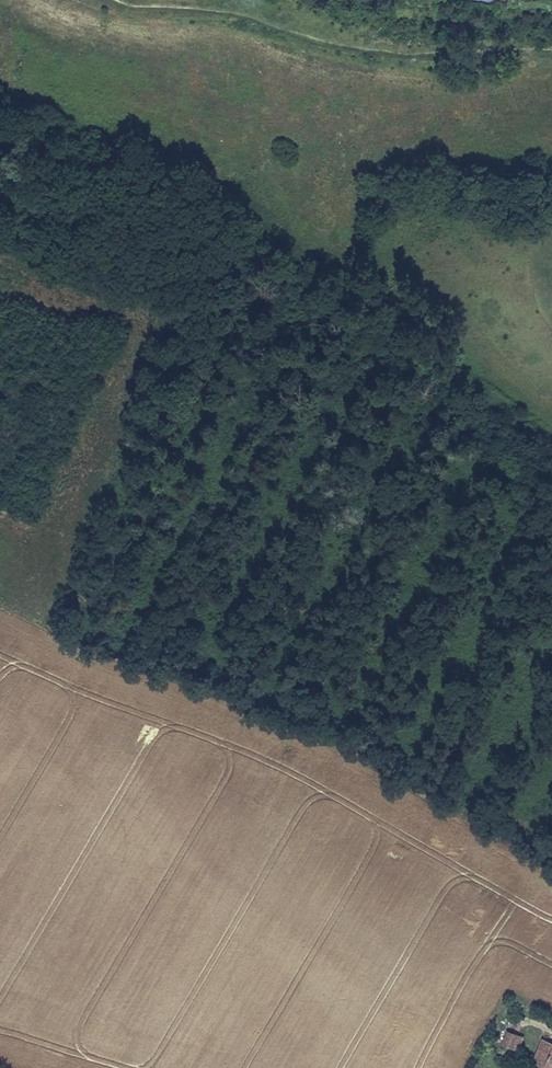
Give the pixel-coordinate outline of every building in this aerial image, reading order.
[(502,1043),(519,1050),(524,1036),(507,1030),(502,1043)] [(532,1062),(545,1067),(544,1067),(551,1067),(551,1042),(541,1038),(532,1062)]
